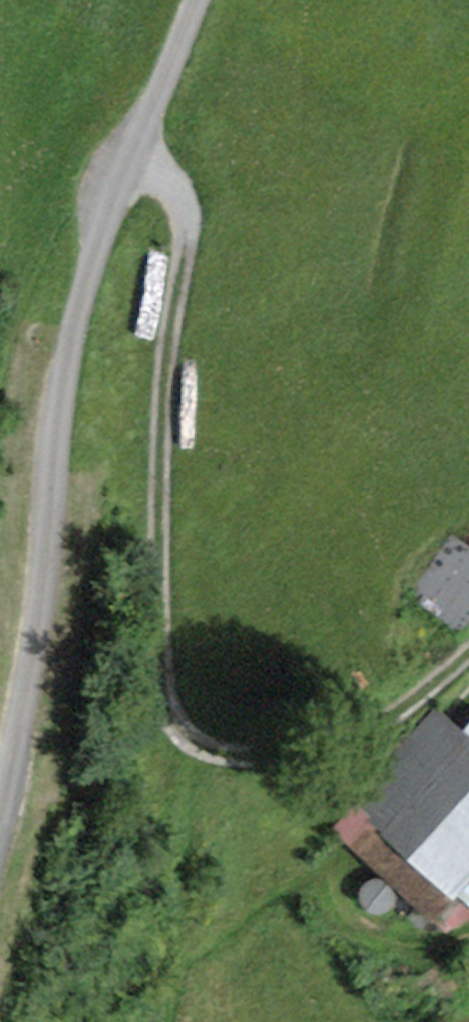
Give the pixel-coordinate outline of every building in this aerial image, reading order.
[(380,813),(468,890),(468,718),(466,715),(380,813)]
